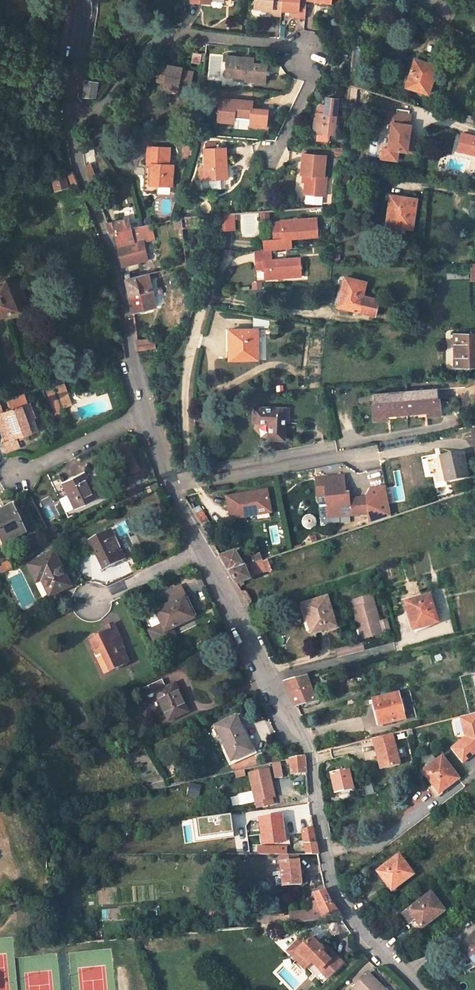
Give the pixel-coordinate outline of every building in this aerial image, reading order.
[(255,10),(272,12),(272,17),(282,17),(283,11),(284,0),(256,0),(255,10)] [(283,11),(300,14),(299,19),(307,20),(308,3),(308,2),(302,1),(302,0),(284,0),(283,11)] [(250,59),(225,57),(223,75),(232,76),(243,77),(243,81),(263,83),(264,65),(250,64),(250,59)] [(423,67),(425,63),(415,60),(406,87),(429,94),(436,71),(423,67)] [(180,92),(188,94),(192,74),(182,71),(182,68),(169,65),(168,67),(160,65),(156,80),(164,82),(165,85),(171,86),(178,88),(180,92)] [(350,78),(350,85),(357,87),(369,91),(370,85),(350,78)] [(98,82),(86,81),(84,97),(96,99),(98,82)] [(357,87),(350,85),(349,94),(348,102),(355,103),(357,87)] [(317,108),(316,117),(314,117),(312,133),(317,134),(330,135),(336,135),(340,98),(325,97),(324,104),(320,104),(317,108)] [(216,121),(232,122),(233,123),(233,117),(250,117),(249,126),(265,127),(266,110),(250,109),(251,101),(218,98),(216,121)] [(410,116),(388,113),(386,124),(392,124),(388,150),(412,153),(413,142),(408,141),(411,127),(409,126),(410,116)] [(465,117),(460,120),(474,125),(474,120),(465,117)] [(462,133),(458,150),(474,154),(474,136),(462,133)] [(330,135),(317,134),(316,142),(329,143),(330,135)] [(222,147),(203,148),(204,178),(224,177),(222,147)] [(152,166),(151,186),(172,188),(173,167),(169,166),(170,149),(147,148),(146,166),(151,166),(152,166)] [(328,158),(306,155),(303,177),(308,178),(306,198),(309,198),(308,206),(323,207),(324,199),(326,199),(328,180),(326,180),(328,158)] [(84,166),(90,180),(96,178),(90,164),(84,166)] [(151,186),(152,166),(151,166),(146,166),(144,168),(142,192),(150,193),(151,186)] [(52,175),(56,189),(77,183),(72,170),(52,175)] [(392,196),(388,225),(413,229),(417,200),(392,196)] [(227,217),(219,233),(236,232),(235,217),(227,217)] [(115,232),(118,246),(134,242),(131,230),(140,228),(142,228),(140,219),(106,223),(110,233),(115,232)] [(316,221),(279,224),(281,241),(273,242),(263,243),(264,254),(271,253),(292,252),(291,242),(317,239),(316,221)] [(279,224),(271,225),(273,242),(281,241),(279,224)] [(142,240),(140,228),(131,230),(134,242),(142,240)] [(147,272),(142,240),(134,242),(118,246),(123,266),(137,264),(139,274),(147,272)] [(272,262),(271,253),(264,254),(255,254),(256,263),(264,263),(264,271),(265,280),(301,278),(300,260),(272,262)] [(135,269),(124,271),(129,294),(133,311),(155,308),(148,275),(137,277),(135,269)] [(367,283),(346,278),(343,293),(339,292),(335,307),(373,316),(377,300),(364,296),(367,283)] [(0,283),(0,315),(27,304),(19,282),(9,286),(7,280),(0,283)] [(231,330),(230,361),(258,362),(259,331),(231,330)] [(155,349),(154,338),(136,340),(138,351),(155,349)] [(455,344),(455,369),(474,369),(474,339),(465,339),(465,344),(455,344)] [(105,364),(92,369),(94,376),(107,372),(105,364)] [(43,389),(54,412),(73,403),(62,380),(43,389)] [(4,441),(8,451),(21,446),(17,437),(39,429),(34,417),(36,416),(31,402),(29,403),(25,392),(9,398),(13,409),(4,412),(1,413),(10,439),(4,441)] [(441,401),(439,401),(439,392),(375,396),(376,423),(389,422),(389,418),(428,416),(429,419),(442,418),(441,401)] [(4,441),(10,439),(1,413),(4,412),(0,402),(0,403),(0,430),(4,441)] [(288,410),(256,406),(254,421),(271,423),(269,439),(284,441),(288,410)] [(461,454),(440,459),(445,483),(466,478),(461,454)] [(86,472),(63,482),(75,508),(98,497),(86,472)] [(344,475),(315,478),(316,497),(325,496),(327,518),(340,517),(340,508),(348,507),(348,517),(367,515),(365,496),(350,498),(350,492),(346,492),(344,475)] [(371,487),(365,496),(367,515),(368,525),(391,518),(385,486),(371,487)] [(249,494),(225,498),(230,520),(244,518),(257,515),(270,513),(266,491),(253,493),(254,495),(250,496),(249,494)] [(325,496),(316,497),(318,519),(327,518),(325,496)] [(0,511),(0,536),(4,543),(27,532),(13,504),(0,511)] [(124,558),(129,556),(116,528),(108,532),(113,542),(115,541),(124,558)] [(108,532),(90,540),(104,568),(124,558),(115,541),(113,542),(108,532)] [(55,550),(28,563),(37,581),(41,579),(50,596),(72,585),(55,550)] [(243,566),(234,552),(220,557),(229,571),(243,566)] [(257,562),(256,557),(243,561),(247,565),(257,562)] [(267,559),(257,562),(247,565),(251,577),(271,570),(267,559)] [(243,566),(229,571),(236,584),(249,580),(244,566),(243,566)] [(430,595),(406,602),(413,630),(425,626),(424,623),(437,619),(430,595)] [(170,642),(165,631),(171,629),(195,617),(184,596),(155,610),(163,625),(149,631),(157,648),(170,642)] [(303,603),(311,632),(335,625),(326,596),(303,603)] [(382,634),(371,596),(353,601),(355,609),(351,610),(357,628),(360,627),(363,640),(382,634)] [(381,621),(382,631),(390,630),(388,620),(381,621)] [(107,632),(90,639),(96,654),(101,651),(110,670),(130,661),(121,642),(124,641),(114,623),(105,627),(107,632)] [(176,639),(171,629),(165,631),(170,642),(176,639)] [(363,650),(361,642),(348,645),(350,654),(363,650)] [(350,654),(348,645),(334,649),(336,657),(350,654)] [(310,675),(284,682),(295,706),(315,702),(310,675)] [(163,679),(139,690),(143,698),(155,693),(169,721),(190,711),(175,682),(166,686),(163,679)] [(397,695),(372,701),(378,726),(404,720),(397,695)] [(460,717),(465,736),(450,748),(463,763),(474,753),(474,714),(460,717)] [(238,715),(215,725),(232,760),(254,750),(238,715)] [(401,764),(393,734),(372,740),(380,769),(394,765),(401,764)] [(292,772),(308,771),(306,754),(291,758),(292,772)] [(443,756),(436,761),(430,765),(423,770),(440,792),(459,777),(443,756)] [(433,757),(427,761),(430,765),(436,761),(433,757)] [(280,762),(274,763),(276,776),(284,774),(280,762)] [(246,774),(244,769),(235,771),(237,777),(246,774)] [(269,769),(250,774),(258,806),(272,804),(270,797),(275,796),(276,796),(269,769)] [(354,790),(350,770),(331,774),(336,794),(354,790)] [(261,818),(263,843),(286,840),(283,815),(261,818)] [(304,830),(307,854),(319,854),(315,827),(304,830)] [(282,883),(300,882),(299,861),(292,861),(291,854),(287,854),(280,854),(282,883)] [(400,854),(378,871),(384,880),(388,877),(396,888),(415,874),(400,854)] [(327,889),(315,893),(317,900),(312,902),(314,908),(307,910),(291,912),(291,915),(288,915),(288,923),(344,918),(331,899),(327,889)] [(444,910),(431,892),(403,914),(410,923),(416,919),(421,927),(444,910)] [(288,947),(305,965),(307,964),(323,979),(338,965),(322,949),(324,947),(311,933),(305,939),(301,935),(288,947)] [(462,951),(474,966),(474,939),(462,951)] [(344,960),(328,943),(324,947),(322,949),(338,965),(344,960)] [(358,989),(390,989),(369,969),(353,985),(358,989)]
